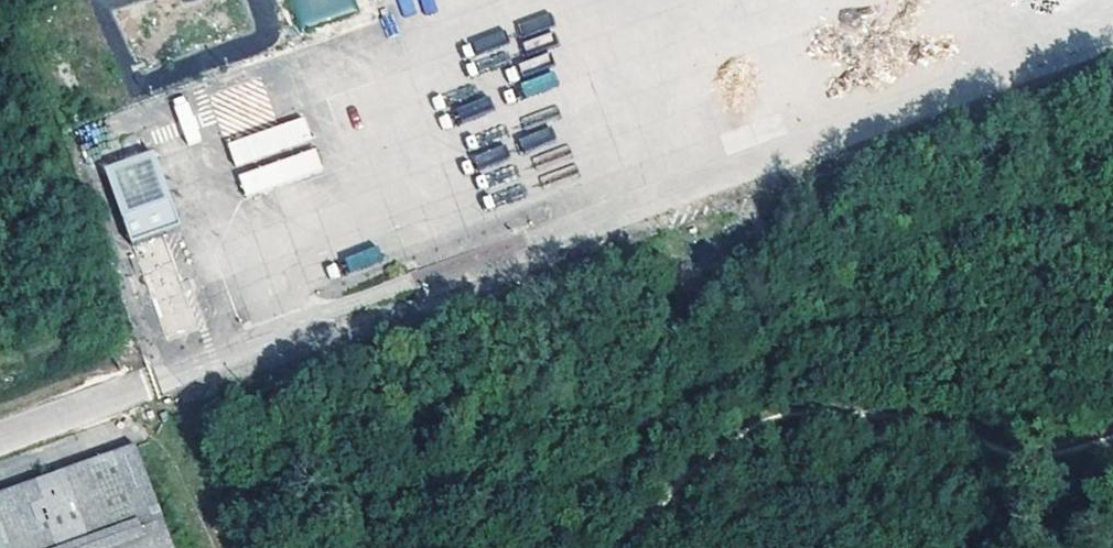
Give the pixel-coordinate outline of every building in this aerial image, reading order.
[(298,28),(356,9),(353,0),(289,0),(298,28)] [(422,15),(437,11),(434,0),(398,0),(403,16),(421,11),(422,15)] [(547,11),(516,20),(520,36),(552,27),(547,11)] [(460,40),(471,74),(512,61),(501,27),(460,40)] [(488,94),(453,106),(459,121),(493,109),(488,94)] [(187,146),(202,140),(185,96),(171,101),(187,146)] [(306,117),(227,139),(242,196),(322,174),(306,117)] [(548,124),(518,137),(524,152),(554,140),(548,124)] [(476,167),(508,159),(505,143),(472,152),(476,167)] [(124,219),(170,202),(153,154),(106,171),(124,219)] [(477,179),(490,209),(526,194),(513,163),(477,179)] [(170,202),(124,219),(166,336),(197,324),(163,232),(179,226),(170,202)] [(0,496),(0,547),(173,547),(133,446),(115,452),(0,496)]
